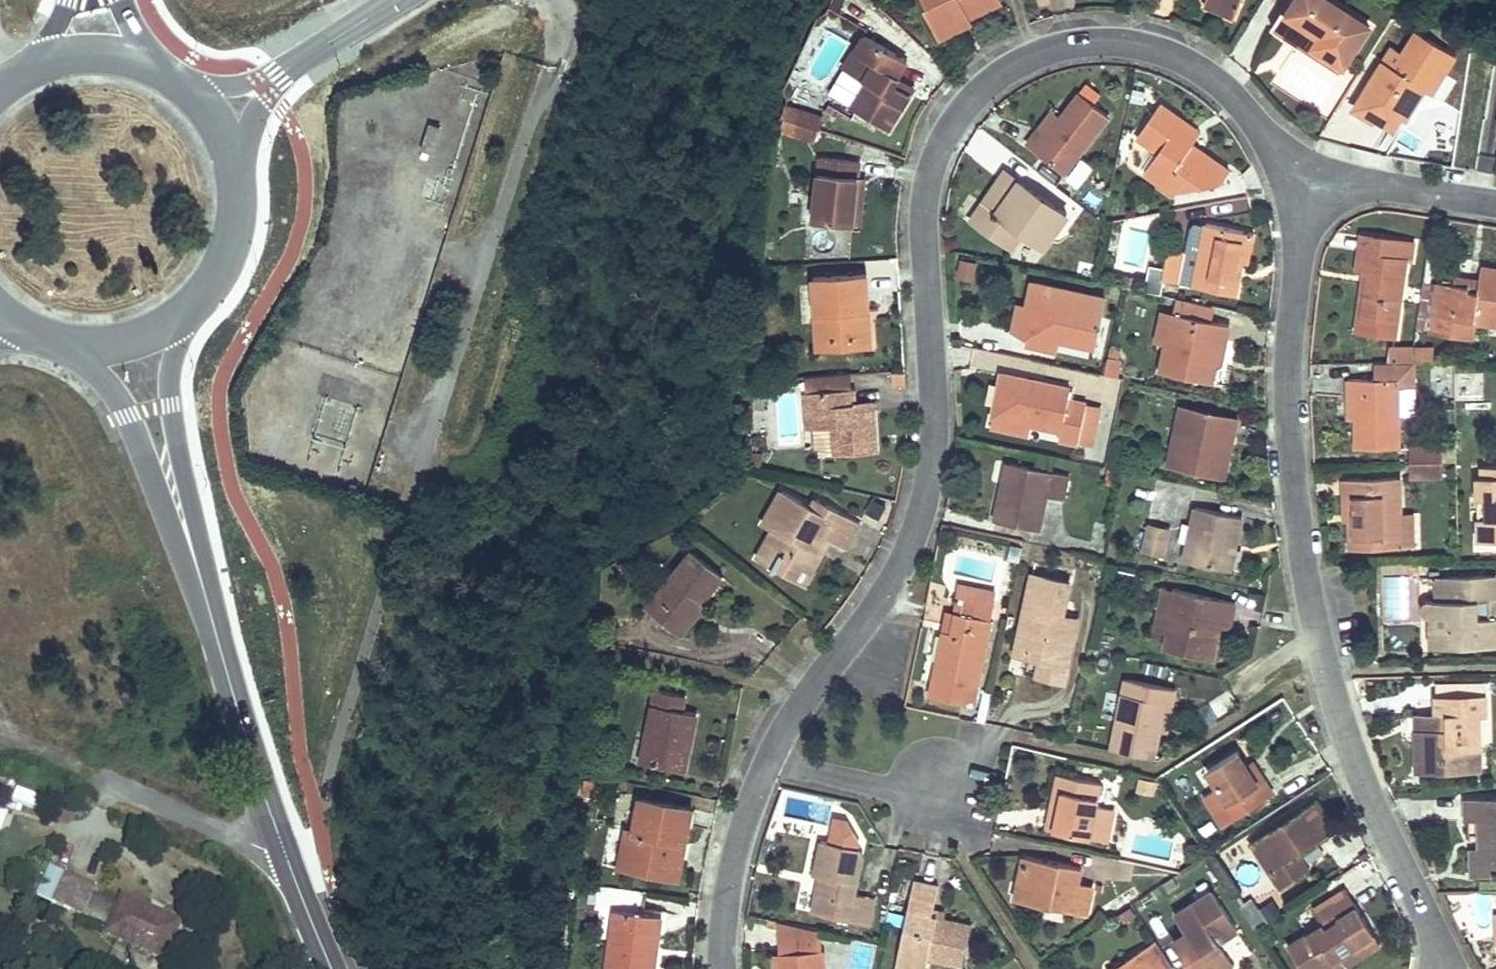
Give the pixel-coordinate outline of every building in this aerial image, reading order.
[(928,6),(925,8),(935,27),(964,13),(966,17),(1000,1),(1000,0),(925,0),(928,6)] [(1203,5),(1234,18),(1241,0),(1205,0),(1203,5)] [(1330,0),(1295,0),(1285,16),(1314,34),(1317,29),(1321,32),(1313,46),(1345,67),(1371,25),(1330,0)] [(964,13),(935,27),(939,37),(969,23),(966,17),(964,13)] [(1314,34),(1285,16),(1275,32),(1341,72),(1345,67),(1313,46),(1321,32),(1317,29),(1314,34)] [(1455,54),(1417,30),(1402,54),(1394,67),(1384,61),(1354,109),(1374,121),(1375,118),(1392,130),(1400,117),(1404,119),(1423,89),(1431,93),(1455,54)] [(907,61),(864,34),(844,68),(867,82),(852,108),(888,130),(910,94),(893,84),(898,76),(907,61)] [(1402,54),(1392,48),(1384,61),(1394,67),(1402,54)] [(898,76),(893,84),(910,94),(915,86),(898,76)] [(1109,116),(1078,92),(1066,108),(1069,111),(1056,126),(1054,124),(1043,137),(1037,132),(1027,145),(1064,174),(1109,116)] [(1195,127),(1161,102),(1136,137),(1157,152),(1143,172),(1176,195),(1187,177),(1201,188),(1221,183),(1230,170),(1191,142),(1189,146),(1184,142),(1195,127)] [(1048,119),(1037,132),(1043,137),(1054,124),(1048,119)] [(428,127),(422,150),(433,152),(439,129),(428,127)] [(1200,130),(1195,127),(1184,142),(1189,146),(1191,142),(1200,130)] [(1137,142),(1124,164),(1140,173),(1153,151),(1137,142)] [(859,161),(820,157),(814,219),(852,223),(858,177),(859,161)] [(1004,170),(998,179),(1011,189),(1018,181),(1004,170)] [(866,179),(858,177),(852,223),(861,224),(866,179)] [(1187,177),(1176,195),(1201,188),(1187,177)] [(1066,215),(1018,181),(1011,189),(998,179),(980,203),(993,213),(983,227),(1011,246),(1021,231),(1043,246),(1066,215)] [(1217,215),(1248,214),(1247,198),(1217,199),(1217,215)] [(980,203),(970,218),(983,227),(993,213),(980,203)] [(1245,231),(1207,223),(1200,257),(1193,285),(1237,294),(1243,262),(1239,261),(1245,231)] [(1255,233),(1245,231),(1239,261),(1243,262),(1249,263),(1255,233)] [(1399,241),(1367,236),(1362,271),(1369,272),(1359,332),(1396,338),(1407,258),(1396,257),(1399,241)] [(1186,252),(1167,248),(1161,279),(1179,282),(1185,254),(1186,252)] [(1193,285),(1200,257),(1185,254),(1179,282),(1193,285)] [(958,258),(956,277),(974,278),(975,259),(958,258)] [(1482,267),(1480,281),(1478,293),(1468,292),(1469,287),(1454,285),(1439,283),(1434,316),(1431,334),(1474,341),(1477,322),(1495,325),(1495,269),(1482,267)] [(865,274),(814,276),(818,341),(850,340),(850,348),(871,346),(869,319),(863,320),(863,311),(862,295),(867,294),(865,274)] [(1480,281),(1455,277),(1454,285),(1469,287),(1468,292),(1478,293),(1480,281)] [(1103,298),(1031,282),(1024,310),(1016,309),(1011,331),(1026,339),(1026,343),(1045,347),(1047,336),(1058,338),(1093,346),(1103,298)] [(1215,306),(1176,298),(1173,312),(1212,320),(1215,306)] [(1173,312),(1163,310),(1156,341),(1166,343),(1173,312)] [(1212,320),(1173,312),(1166,343),(1160,372),(1212,383),(1216,363),(1216,360),(1213,360),(1218,339),(1227,340),(1230,324),(1212,320)] [(1058,338),(1047,336),(1045,347),(1055,349),(1058,338)] [(1227,340),(1218,339),(1213,360),(1216,360),(1216,363),(1222,364),(1227,340)] [(850,340),(818,341),(819,350),(850,348),(850,340)] [(1435,350),(1390,351),(1390,363),(1414,363),(1435,362),(1435,350)] [(1123,365),(1107,361),(1104,375),(1120,378),(1123,365)] [(1390,363),(1374,363),(1375,379),(1348,380),(1349,397),(1356,397),(1356,419),(1357,448),(1399,447),(1398,414),(1415,414),(1414,363),(1390,363)] [(1453,366),(1431,367),(1432,399),(1484,398),(1484,372),(1453,372),(1453,366)] [(1071,387),(1002,372),(993,416),(1033,424),(1061,430),(1059,438),(1078,442),(1086,407),(1087,403),(1069,398),(1071,387)] [(904,373),(892,373),(892,385),(904,385),(904,373)] [(854,374),(805,376),(806,391),(855,388),(854,374)] [(855,388),(806,391),(808,428),(833,426),(835,455),(877,452),(875,410),(856,411),(855,403),(855,388)] [(874,402),(855,403),(856,411),(875,410),(874,402)] [(1236,418),(1183,406),(1178,424),(1184,426),(1178,449),(1173,448),(1169,465),(1217,475),(1225,434),(1232,435),(1236,418)] [(1086,407),(1078,442),(1093,445),(1100,410),(1086,407)] [(1033,424),(993,416),(991,425),(1030,434),(1033,424)] [(1184,426),(1178,424),(1173,448),(1178,449),(1184,426)] [(1232,435),(1225,434),(1217,475),(1223,476),(1232,435)] [(1442,446),(1411,446),(1412,463),(1442,462),(1442,446)] [(1012,463),(1007,461),(1001,487),(1007,488),(1012,463)] [(1442,462),(1412,463),(1412,477),(1442,477),(1442,462)] [(1070,476),(1012,463),(1007,488),(1001,487),(994,520),(1039,530),(1046,496),(1064,500),(1070,476)] [(1482,467),(1482,477),(1479,477),(1479,499),(1486,499),(1486,519),(1479,519),(1479,537),(1495,537),(1495,466),(1482,467)] [(1399,479),(1345,479),(1345,496),(1354,496),(1354,519),(1351,519),(1351,549),(1400,548),(1400,515),(1399,479)] [(782,490),(764,524),(773,529),(762,549),(777,557),(772,566),(794,578),(802,564),(811,569),(820,552),(810,546),(817,532),(845,548),(859,521),(816,498),(812,506),(782,490)] [(1354,496),(1345,496),(1345,519),(1351,519),(1354,519),(1354,496)] [(1242,517),(1195,507),(1184,560),(1222,569),(1228,543),(1236,544),(1242,517)] [(1412,515),(1400,515),(1400,548),(1412,548),(1412,515)] [(1170,528),(1149,523),(1142,552),(1164,557),(1170,528)] [(1236,544),(1228,543),(1222,569),(1230,571),(1236,544)] [(762,549),(757,558),(772,566),(777,557),(762,549)] [(691,551),(647,605),(675,628),(696,600),(701,604),(702,603),(723,577),(691,551)] [(811,569),(802,564),(794,578),(803,583),(811,569)] [(1069,582),(1032,573),(1018,642),(1030,644),(1028,656),(1041,659),(1036,676),(1064,682),(1077,618),(1055,613),(1058,599),(1065,601),(1069,582)] [(1447,576),(1447,613),(1440,613),(1431,613),(1431,647),(1495,646),(1495,576),(1447,576)] [(994,606),(997,592),(960,584),(957,598),(963,599),(985,604),(994,606)] [(1173,589),(1165,588),(1156,630),(1169,633),(1174,609),(1168,609),(1173,589)] [(1235,603),(1173,589),(1168,609),(1174,609),(1169,633),(1166,649),(1212,658),(1219,626),(1221,618),(1231,620),(1235,603)] [(963,599),(957,598),(954,611),(961,613),(963,599)] [(985,604),(963,599),(961,613),(954,611),(951,626),(957,627),(956,633),(943,630),(933,678),(977,687),(991,620),(982,618),(985,604)] [(701,604),(696,600),(675,628),(683,635),(707,606),(702,603),(701,604)] [(994,606),(985,604),(982,618),(991,620),(994,606)] [(954,611),(947,610),(943,630),(956,633),(957,627),(951,626),(954,611)] [(1231,620),(1221,618),(1219,626),(1229,628),(1231,620)] [(1030,644),(1018,642),(1015,653),(1028,656),(1030,644)] [(1174,689),(1125,678),(1110,749),(1152,758),(1158,729),(1164,702),(1171,703),(1174,689)] [(684,696),(656,689),(641,760),(684,769),(696,713),(682,710),(684,696)] [(1487,696),(1437,696),(1437,715),(1441,715),(1440,729),(1417,729),(1418,769),(1461,768),(1460,749),(1480,749),(1479,712),(1487,713),(1487,696)] [(1171,703),(1164,702),(1158,729),(1165,731),(1171,703)] [(1437,715),(1417,715),(1417,729),(1440,729),(1441,715),(1437,715)] [(1480,749),(1460,749),(1461,768),(1480,768),(1480,749)] [(1237,751),(1207,769),(1228,803),(1236,798),(1245,810),(1273,793),(1263,778),(1257,782),(1245,764),(1237,751)] [(1252,760),(1245,764),(1257,782),(1263,778),(1252,760)] [(1101,784),(1059,774),(1052,806),(1059,808),(1054,830),(1108,841),(1115,809),(1097,805),(1101,784)] [(692,809),(639,797),(632,830),(626,828),(618,864),(678,877),(682,857),(675,856),(678,841),(685,842),(692,809)] [(1465,798),(1466,820),(1479,820),(1491,819),(1491,840),(1495,840),(1495,798),(1465,798)] [(1316,801),(1251,843),(1281,887),(1308,870),(1298,854),(1336,830),(1316,801)] [(1059,808),(1052,806),(1047,828),(1054,830),(1059,808)] [(1479,820),(1479,849),(1495,849),(1495,840),(1491,840),(1491,819),(1479,820)] [(859,848),(822,840),(814,874),(825,876),(823,885),(818,885),(812,912),(870,924),(875,898),(856,893),(864,856),(859,848)] [(685,842),(678,841),(675,856),(682,857),(685,842)] [(1479,849),(1471,849),(1472,876),(1480,876),(1479,849)] [(1479,849),(1480,876),(1495,875),(1495,849),(1479,849)] [(1082,868),(1024,856),(1015,899),(1086,915),(1092,885),(1078,882),(1082,868)] [(45,863),(29,896),(48,905),(64,873),(45,863)] [(77,919),(93,887),(64,873),(48,905),(77,919)] [(914,880),(896,963),(924,968),(926,968),(929,957),(962,964),(972,924),(944,918),(932,915),(933,908),(938,886),(914,880)] [(121,899),(93,887),(77,919),(104,933),(121,899)] [(1288,945),(1304,968),(1319,968),(1335,958),(1334,956),(1340,952),(1345,961),(1347,963),(1381,941),(1346,889),(1315,908),(1324,923),(1288,945)] [(1176,914),(1187,933),(1174,941),(1192,968),(1228,968),(1234,965),(1219,941),(1238,929),(1212,891),(1176,914)] [(104,933),(159,961),(174,931),(126,909),(129,903),(121,899),(104,933)] [(174,931),(176,926),(129,903),(126,909),(174,931)] [(945,911),(933,908),(932,915),(944,918),(945,911)] [(615,909),(607,968),(655,968),(657,954),(652,953),(655,932),(660,933),(662,916),(615,909)] [(819,950),(817,931),(777,922),(779,953),(819,950)] [(1154,968),(1168,960),(1156,941),(1126,960),(1132,968),(1155,968),(1154,968)] [(778,953),(779,968),(825,968),(823,950),(819,950),(779,953),(778,953)] [(1319,968),(1332,968),(1345,961),(1340,952),(1334,956),(1335,958),(1319,968)] [(1112,968),(1132,968),(1126,960),(1112,968)] [(1174,968),(1168,960),(1154,968),(1155,968),(1172,968),(1174,968)]
